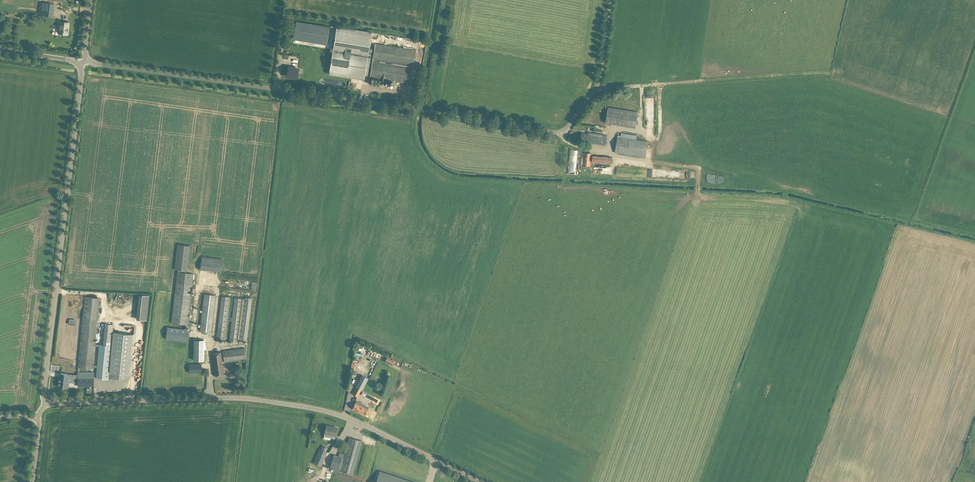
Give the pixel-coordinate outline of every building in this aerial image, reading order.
[(54,4),(42,2),(40,15),(52,16),(54,4)] [(60,21),(60,25),(61,25),(60,33),(67,34),(68,28),(67,27),(67,26),(68,26),(69,22),(60,21)] [(296,21),(293,39),(327,44),(330,26),(296,21)] [(336,27),(329,74),(364,79),(364,76),(367,77),(371,54),(368,53),(371,32),(336,27)] [(375,43),(370,77),(381,79),(380,84),(384,85),(385,79),(410,83),(413,63),(418,64),(420,50),(375,43)] [(288,66),(287,77),(297,78),(298,68),(294,67),(292,67),(288,66)] [(638,112),(613,108),(608,107),(606,123),(635,127),(638,112)] [(581,141),(586,142),(605,144),(607,135),(588,132),(588,134),(582,133),(581,141)] [(615,153),(646,157),(648,141),(636,139),(637,135),(621,133),(621,136),(617,135),(615,153)] [(569,149),(568,173),(577,174),(578,149),(569,149)] [(590,166),(591,153),(584,152),(582,165),(590,166)] [(177,271),(171,323),(188,325),(194,273),(187,273),(187,271),(190,245),(178,244),(175,269),(178,270),(178,272),(177,271)] [(222,259),(201,257),(200,270),(221,272),(222,259)] [(147,320),(149,295),(137,294),(136,319),(147,320)] [(211,332),(216,295),(204,294),(200,330),(211,332)] [(230,297),(229,297),(222,296),(216,339),(223,340),(225,340),(228,320),(232,321),(229,341),(236,342),(236,340),(239,340),(245,299),(242,299),(235,298),(232,317),(228,317),(230,297)] [(85,297),(83,318),(78,367),(79,367),(78,371),(87,371),(87,368),(93,368),(93,367),(93,365),(95,346),(95,344),(100,298),(85,297)] [(239,340),(246,341),(252,298),(245,297),(239,340)] [(189,330),(167,327),(166,339),(188,342),(189,330)] [(130,374),(134,334),(114,332),(110,372),(109,377),(129,379),(130,374)] [(194,340),(194,360),(204,360),(204,340),(194,340)] [(108,379),(111,346),(102,345),(95,344),(95,346),(99,346),(97,365),(93,365),(93,367),(97,367),(96,377),(108,379)] [(224,362),(246,359),(245,348),(223,351),(224,362)] [(224,374),(223,369),(221,352),(212,353),(215,376),(224,374)] [(394,360),(387,357),(384,361),(392,365),(394,360)] [(201,372),(201,367),(201,364),(189,364),(189,372),(201,372)] [(60,377),(59,387),(68,388),(69,382),(78,383),(78,386),(94,385),(94,380),(94,372),(78,372),(78,375),(72,374),(61,373),(60,377)] [(356,387),(353,394),(357,396),(361,389),(362,390),(368,378),(362,375),(355,387),(356,387)] [(361,406),(363,404),(356,400),(354,404),(352,408),(365,415),(368,409),(361,406)] [(335,439),(335,435),(336,432),(337,427),(326,425),(325,430),(324,433),(325,433),(324,436),(335,439)] [(353,475),(360,446),(362,441),(349,437),(348,442),(344,458),(333,455),(330,467),(340,470),(340,471),(353,475)] [(314,463),(321,466),(327,452),(319,449),(314,463)] [(379,472),(376,481),(411,481),(379,472)]
